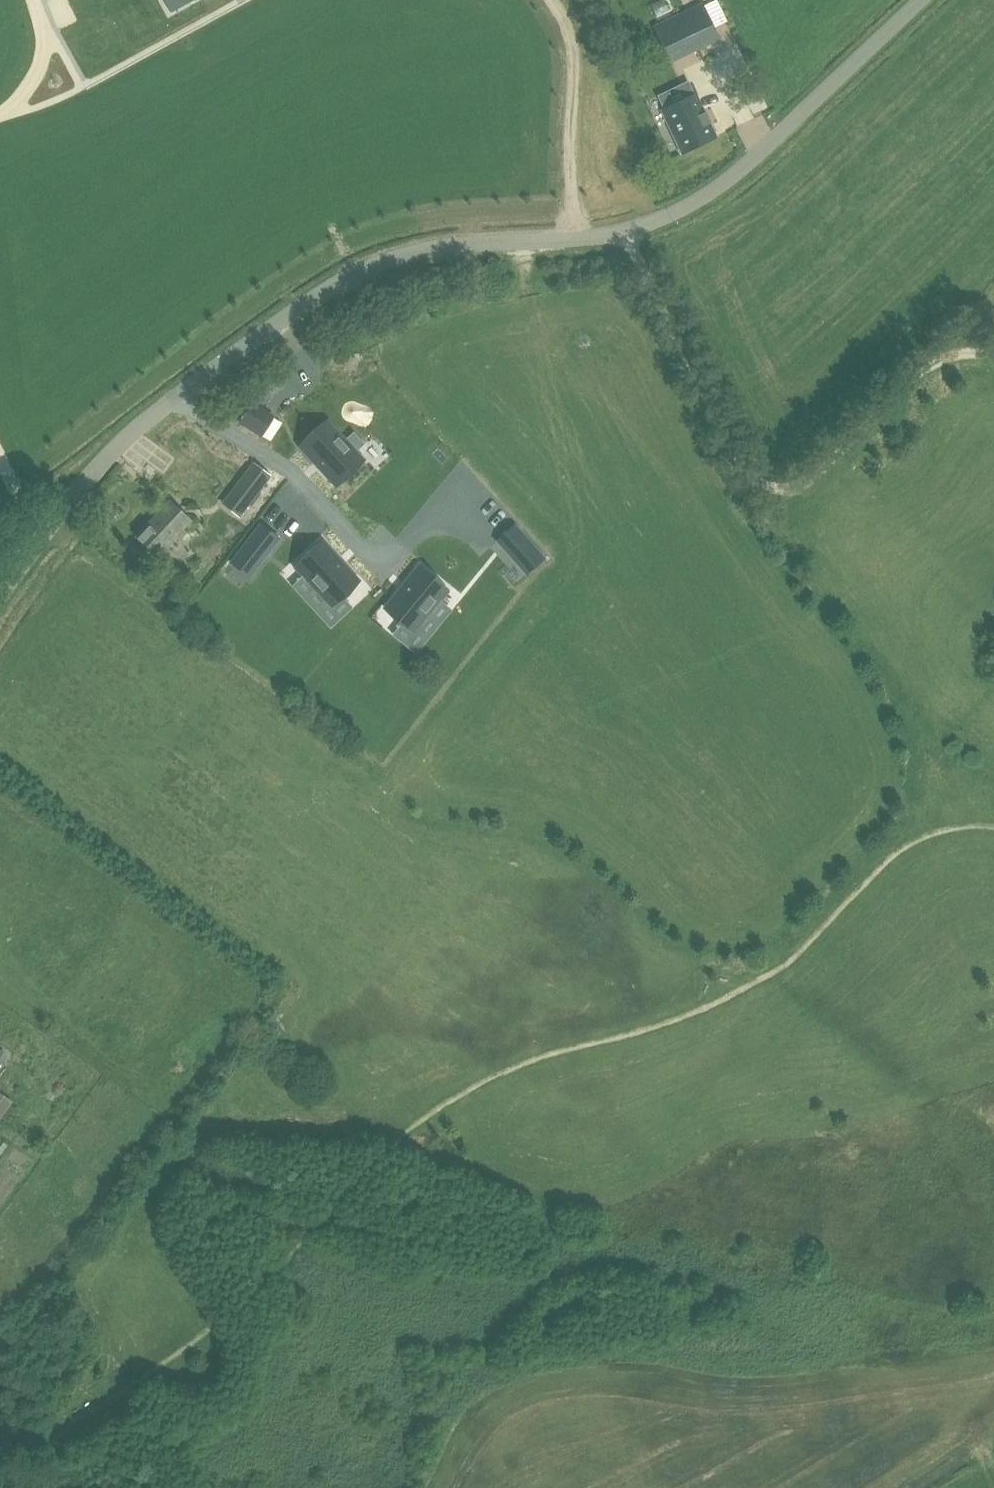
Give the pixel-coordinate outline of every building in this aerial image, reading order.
[(701,3),(653,26),(670,62),(718,39),(701,3)] [(705,113),(696,95),(663,110),(683,151),(715,136),(709,122),(704,113),(705,113)] [(250,404),(239,422),(270,441),(282,423),(250,404)] [(336,485),(363,460),(355,452),(356,452),(355,451),(364,444),(353,432),(345,440),(327,421),(319,428),(316,431),(316,432),(300,446),(336,485)] [(232,491),(248,503),(269,476),(253,464),(232,491)] [(170,502),(136,538),(156,557),(190,521),(170,502)] [(250,578),(280,538),(260,523),(229,562),(250,578)] [(528,572),(543,558),(514,525),(498,539),(528,572)] [(339,598),(342,595),(345,592),(358,581),(323,542),(310,553),(307,556),(306,556),(303,559),(295,566),(303,575),(324,597),(331,605),(339,598)] [(420,623),(440,599),(447,591),(438,584),(439,583),(435,581),(432,578),(418,567),(385,608),(402,622),(405,625),(405,624),(413,631),(420,623)] [(4,1113),(11,1103),(0,1094),(0,1110),(4,1113)]
